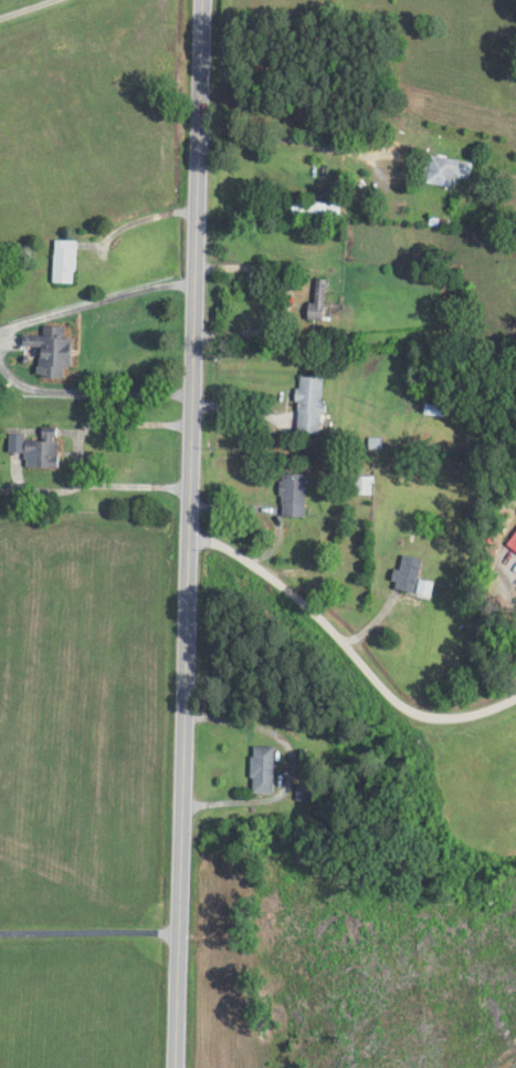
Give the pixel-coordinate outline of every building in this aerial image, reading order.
[(419,155),(415,183),(463,191),(467,162),(419,155)] [(290,202),(290,214),(337,214),(337,202),(290,202)] [(76,241),(53,241),(53,284),(76,284),(76,241)] [(305,295),(322,297),(320,310),(304,309),(305,295)] [(37,347),(37,378),(63,378),(63,367),(71,367),(71,338),(66,338),(66,327),(43,327),(43,336),(22,336),(22,347),(37,347)] [(295,369),(322,369),(320,421),(295,421),(295,369)] [(30,469),(57,468),(56,428),(39,428),(39,441),(22,441),(22,454),(30,454),(30,469)] [(367,429),(381,428),(381,444),(368,445),(367,429)] [(283,466),(303,467),(302,507),(281,506),(283,466)] [(354,470),(369,470),(369,488),(354,488),(354,470)] [(401,548),(419,552),(412,584),(394,581),(401,548)] [(252,739),(271,738),(272,784),(253,784),(252,739)] [(295,776),(308,776),(308,794),(295,794),(295,776)]
